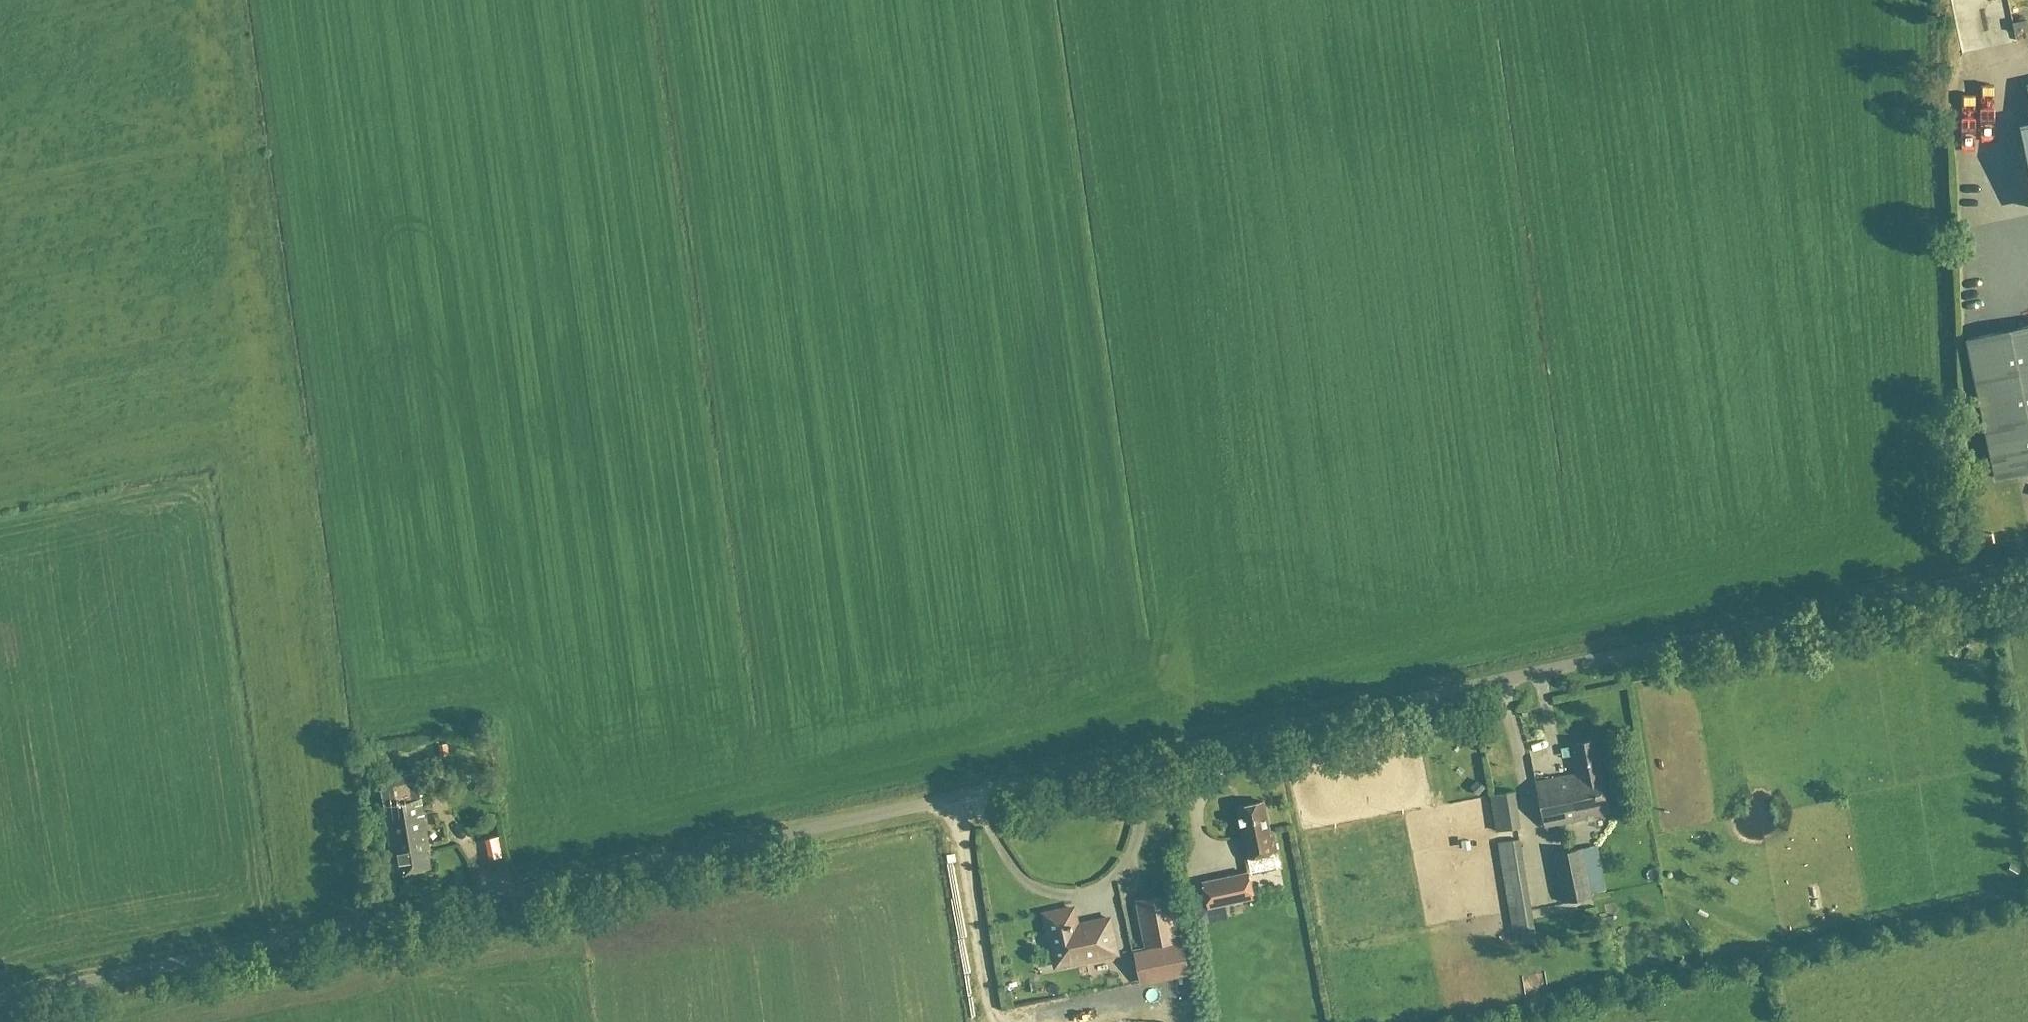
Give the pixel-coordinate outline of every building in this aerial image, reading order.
[(2012,23),(2014,34),(2027,31),(2026,21),(2012,23)] [(1966,339),(1996,478),(2027,471),(2027,326),(1966,339)] [(1575,774),(1535,782),(1545,827),(1610,813),(1597,753),(1600,753),(1597,739),(1569,745),(1575,774)] [(380,786),(383,806),(394,875),(430,869),(426,843),(428,843),(421,800),(420,800),(415,778),(380,786)] [(1514,792),(1490,796),(1490,800),(1496,832),(1520,828),(1514,792)] [(1236,807),(1242,836),(1239,837),(1243,858),(1276,851),(1271,830),(1269,830),(1263,801),(1236,807)] [(1498,844),(1514,940),(1535,937),(1533,928),(1518,840),(1498,844)] [(1591,895),(1581,848),(1552,855),(1562,901),(1591,895)] [(1253,856),(1255,872),(1280,869),(1278,853),(1253,856)] [(1589,864),(1598,891),(1611,887),(1602,860),(1589,864)] [(1247,873),(1202,883),(1207,909),(1252,899),(1247,873)] [(1138,907),(1146,948),(1176,943),(1168,901),(1138,907)] [(1076,926),(1072,909),(1044,915),(1054,961),(1070,957),(1072,963),(1116,953),(1108,919),(1076,926)] [(1187,973),(1181,943),(1136,952),(1142,982),(1187,973)]
